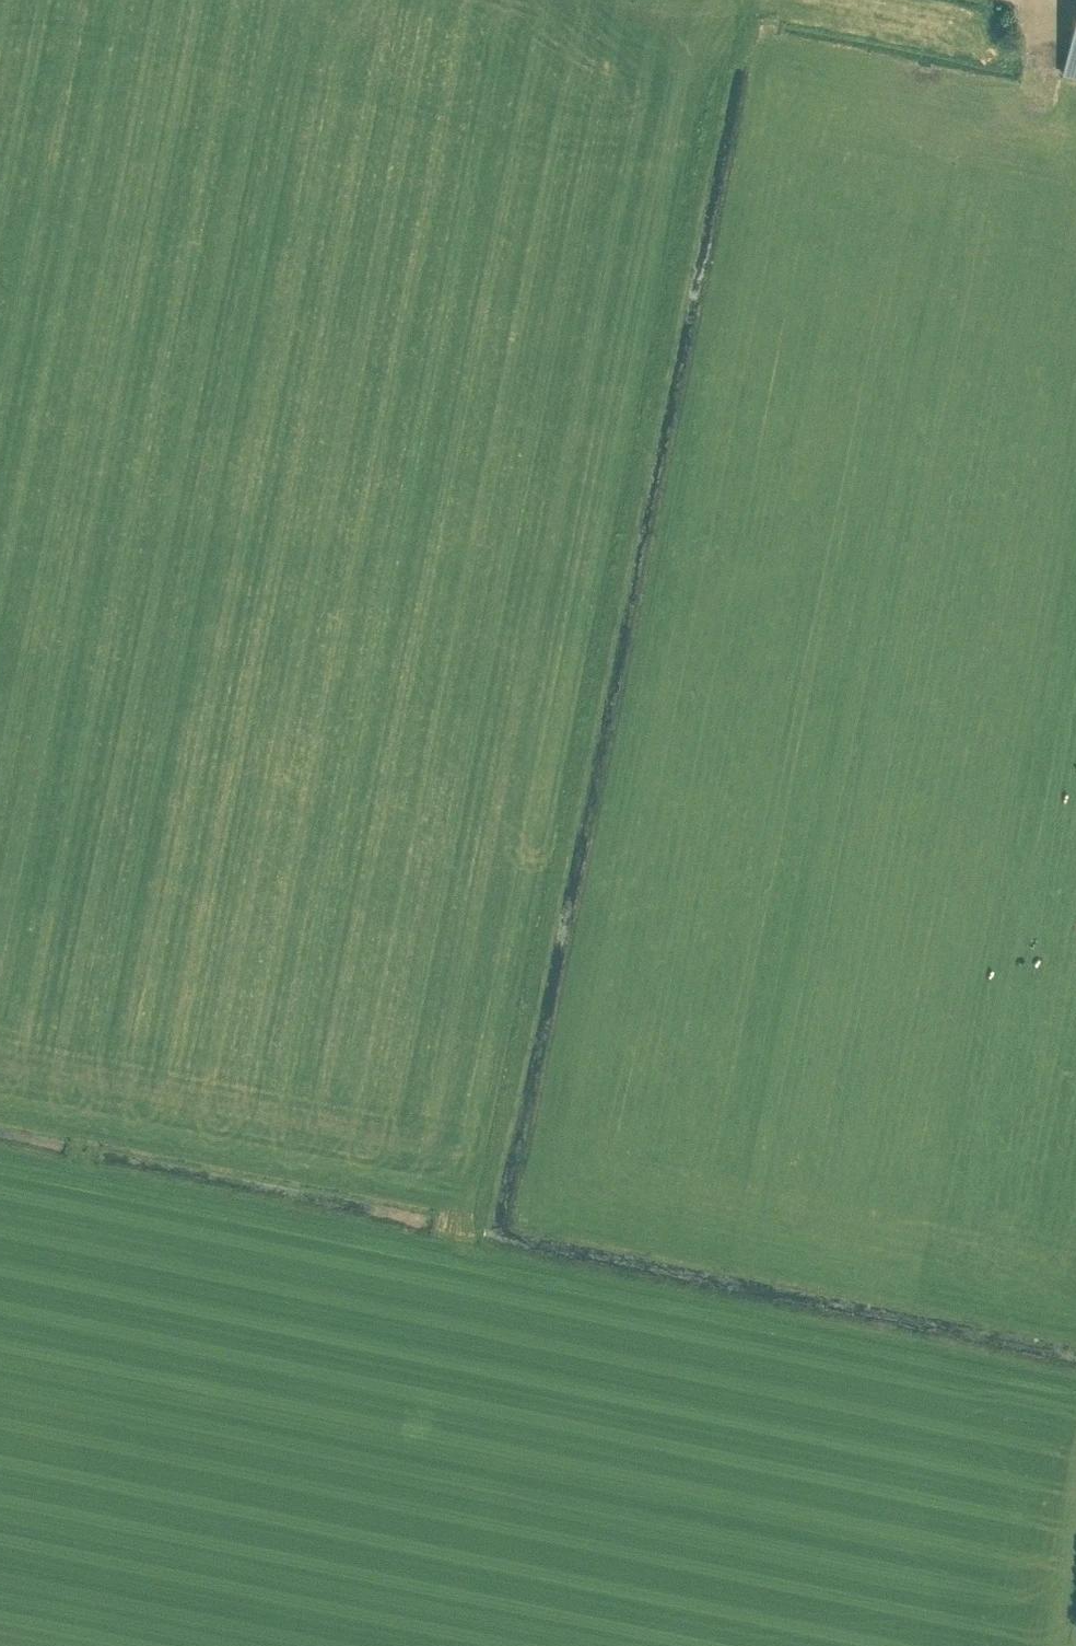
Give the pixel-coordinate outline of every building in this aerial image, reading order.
[(1075,75),(1075,0),(861,0),(855,33),(1062,77),(1063,72),(1075,75)]
